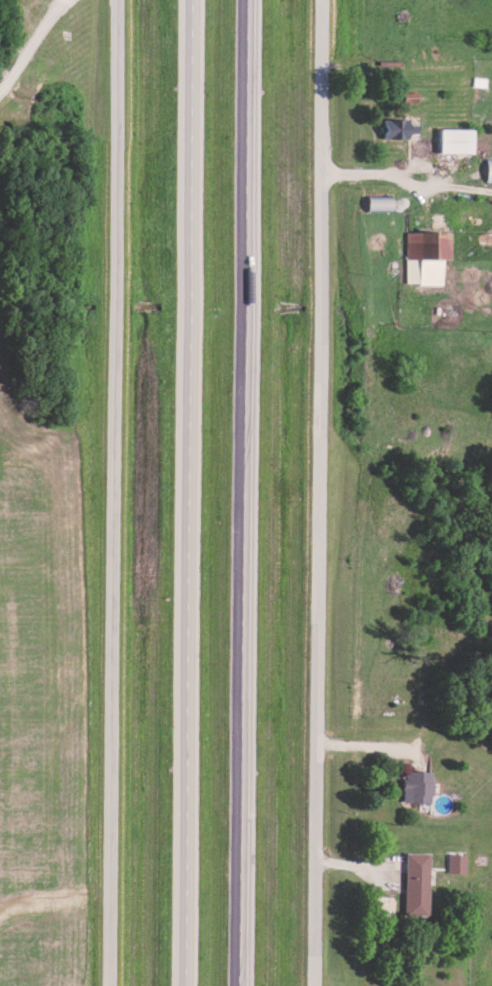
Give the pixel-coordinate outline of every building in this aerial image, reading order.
[(403,101),(416,101),(416,91),(403,90),(403,101)] [(406,136),(406,128),(407,128),(406,117),(381,118),(382,137),(406,136)] [(471,127),(438,127),(438,151),(471,151),(471,127)] [(491,181),(491,157),(484,158),(484,181),(491,181)] [(440,282),(440,257),(450,257),(450,230),(405,230),(405,282),(440,282)] [(431,771),(405,770),(405,782),(402,782),(402,800),(431,801),(431,771)] [(429,851),(405,850),(403,912),(427,913),(429,851)] [(447,870),(464,870),(465,852),(448,852),(447,870)]
